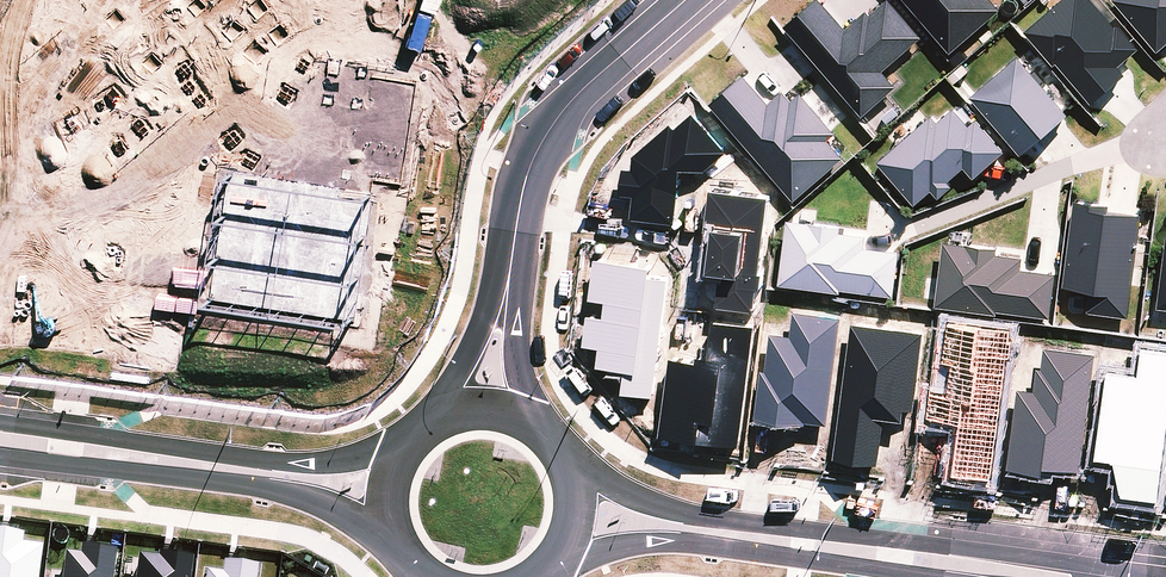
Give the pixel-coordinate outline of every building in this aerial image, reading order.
[(238,0),(106,0),(103,3),(108,9),(70,40),(67,51),(119,160),(182,106),(180,103),(185,99),(230,155),(208,300),(206,316),(351,338),(375,190),(402,194),(417,86),(367,78),(359,76),(359,82),(302,75),(301,73),(238,0)] [(864,110),(898,80),(885,65),(923,32),(894,0),(882,0),(871,10),(867,6),(848,22),(828,0),(809,0),(786,19),(864,110)] [(951,48),(1002,4),(999,0),(910,0),(951,48)] [(1026,26),(1055,59),(1057,57),(1093,98),(1126,68),(1120,61),(1140,44),(1119,20),(1115,24),(1095,0),(1056,0),(1026,26)] [(1159,46),(1165,40),(1165,0),(1119,0),(1159,46)] [(1020,51),(972,91),(1022,149),(1070,109),(1020,51)] [(710,97),(795,194),(845,151),(830,134),(837,127),(802,86),(793,95),(784,85),(771,97),(745,67),(710,97)] [(938,116),(933,109),(880,156),(916,199),(933,184),(940,192),(954,179),(950,175),(965,161),(974,172),(1006,145),(977,114),(970,120),(955,102),(938,116)] [(632,214),(676,218),(682,160),(705,165),(727,146),(694,106),(677,122),(673,118),(635,150),(633,164),(624,162),(622,188),(635,190),(632,214)] [(710,260),(723,263),(717,299),(755,303),(755,294),(757,293),(758,282),(762,282),(764,267),(760,266),(770,189),(712,182),(707,225),(714,227),(710,260)] [(1130,312),(1143,209),(1110,204),(1110,199),(1075,194),(1064,280),(1092,282),(1089,306),(1130,312)] [(788,213),(780,279),(842,287),(843,283),(895,290),(901,246),(866,241),(867,229),(842,226),(843,220),(788,213)] [(945,236),(937,300),(998,309),(999,305),(1052,312),(1057,267),(1031,264),(1032,258),(1023,257),(1024,251),(997,248),(998,241),(967,237),(967,239),(945,236)] [(1158,303),(1165,304),(1165,239),(1158,303)] [(651,271),(652,259),(595,251),(591,292),(607,294),(605,310),(589,308),(584,338),(601,341),(598,360),(627,363),(623,386),(656,392),(671,273),(651,271)] [(762,364),(755,412),(806,419),(807,415),(827,418),(843,313),(795,306),(791,330),(772,327),(767,365),(762,364)] [(981,315),(948,313),(943,353),(935,352),(928,411),(962,413),(954,465),(993,471),(1009,351),(1013,351),(1013,322),(981,318),(981,315)] [(699,354),(672,350),(662,429),(741,439),(757,320),(713,315),(710,337),(705,337),(704,348),(700,348),(699,354)] [(925,328),(853,318),(834,454),(879,460),(886,412),(904,415),(906,404),(914,405),(925,328)] [(1109,363),(1097,448),(1116,451),(1123,488),(1160,493),(1165,443),(1165,341),(1143,339),(1139,367),(1109,363)] [(1081,464),(1096,348),(1045,342),(1043,362),(1039,362),(1036,386),(1020,384),(1010,462),(1046,467),(1047,459),(1081,464)] [(43,541),(22,539),(23,529),(0,526),(0,576),(38,576),(43,541)] [(116,545),(81,540),(80,550),(65,548),(61,576),(112,576),(116,545)] [(193,552),(158,548),(157,553),(138,550),(135,576),(189,576),(193,552)] [(257,562),(223,557),(221,569),(206,567),(205,576),(255,576),(257,562)]
